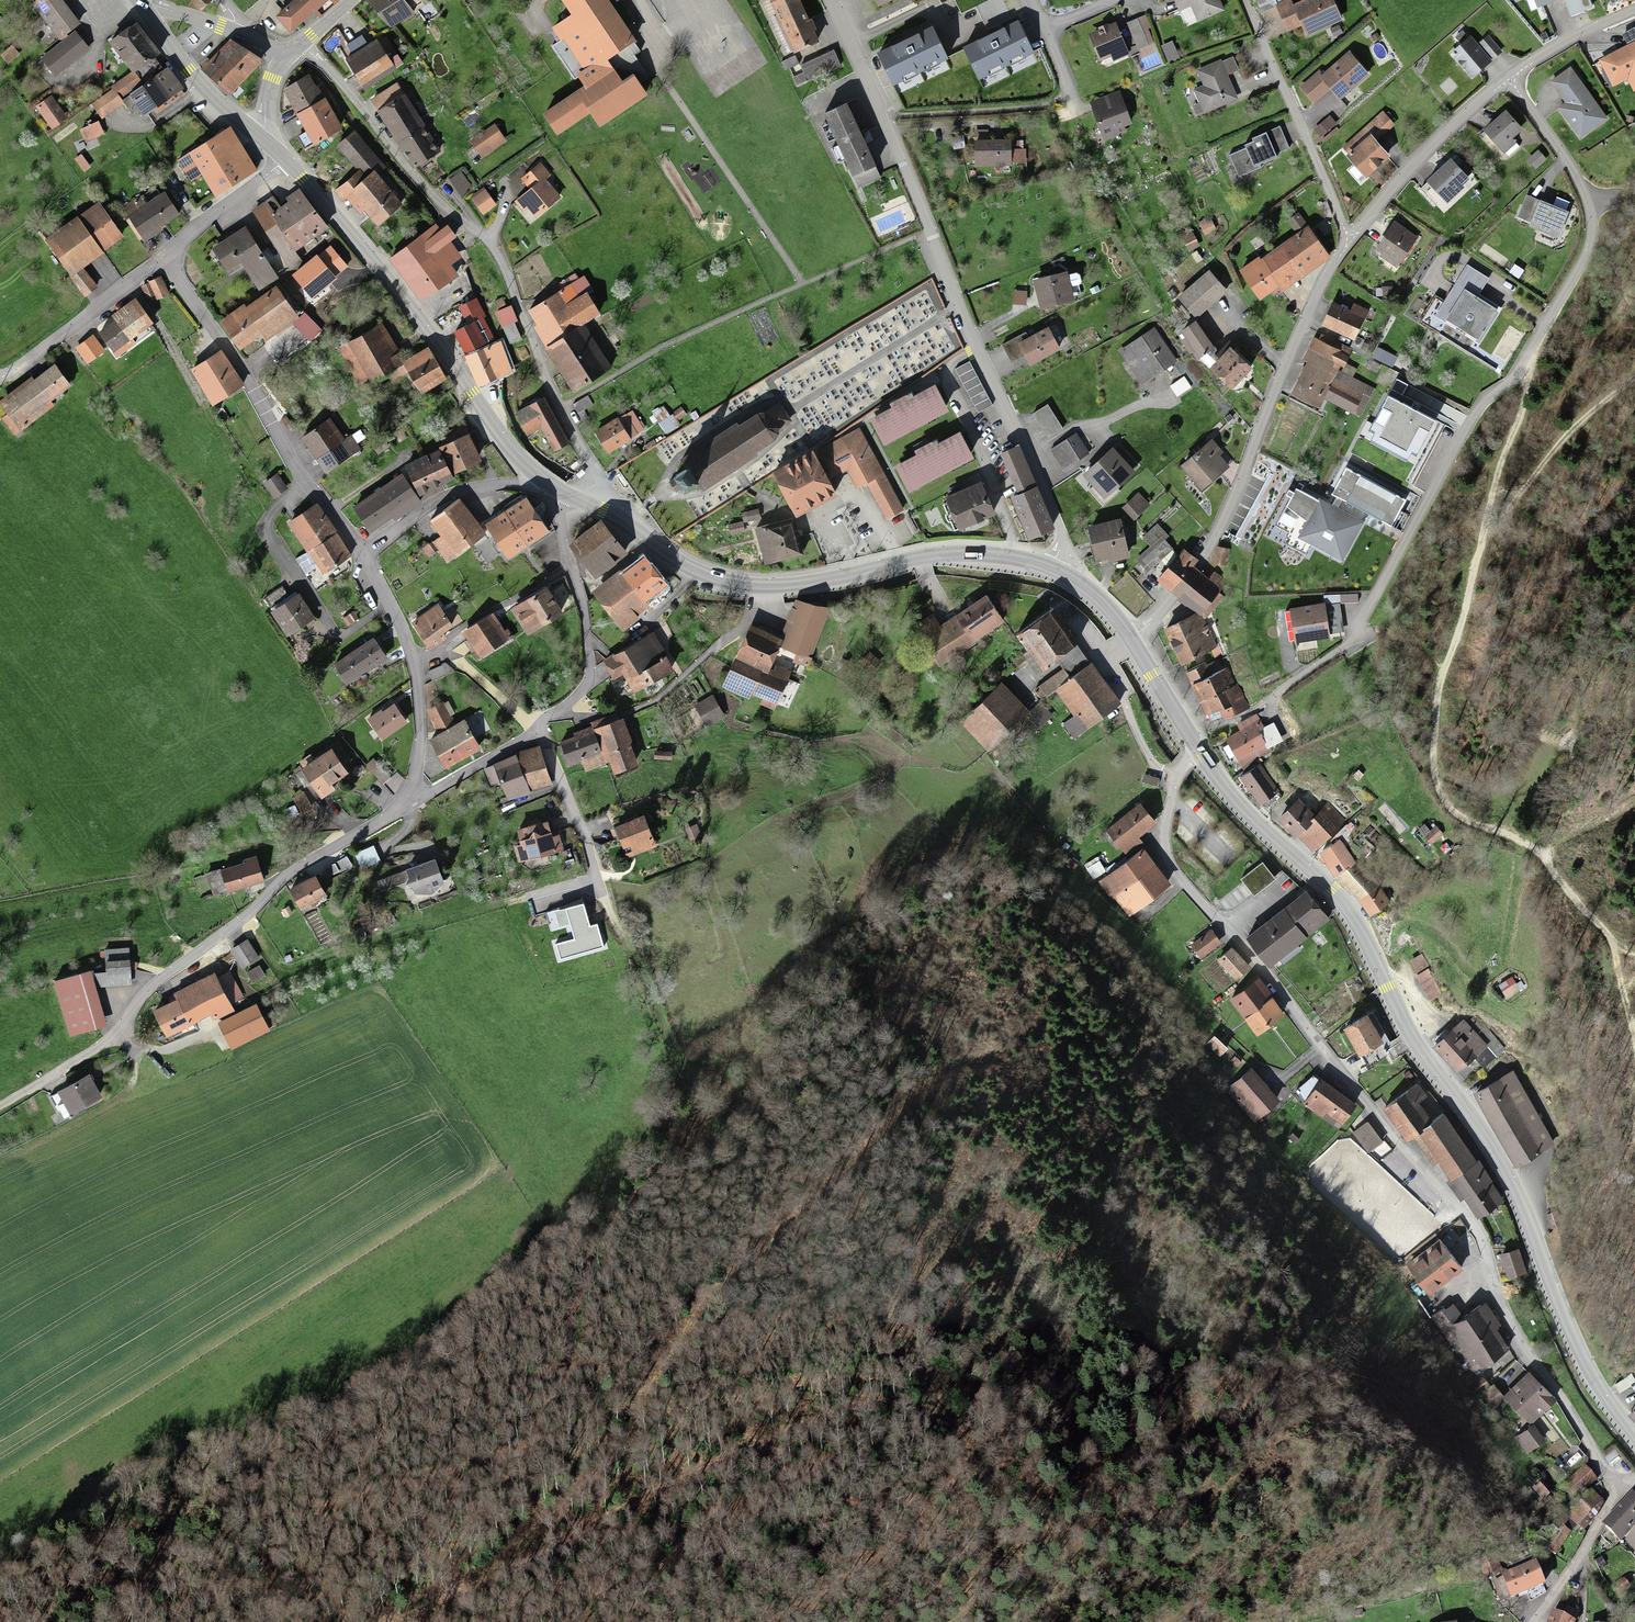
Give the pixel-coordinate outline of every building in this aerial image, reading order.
[(58,0),(50,0),(44,5),(42,7),(45,11),(39,16),(61,41),(80,25),(58,0)] [(199,10),(209,0),(188,0),(199,10)] [(278,19),(293,35),(332,0),(300,0),(278,19)] [(401,0),(371,0),(366,5),(391,33),(413,14),(407,7),(401,0)] [(604,0),(560,0),(574,21),(557,32),(585,75),(579,79),(586,89),(543,117),(557,139),(592,116),(600,129),(646,99),(634,81),(621,90),(604,64),(633,45),(604,0)] [(796,58),(819,47),(797,0),(769,0),(796,58)] [(879,10),(899,0),(874,0),(879,10)] [(1180,15),(1194,8),(1200,21),(1222,11),(1217,0),(1173,0),(1180,15)] [(1334,0),(1303,0),(1294,4),(1292,0),(1256,0),(1262,12),(1276,6),(1288,32),(1302,26),(1306,37),(1343,20),(1334,0)] [(1570,19),(1596,8),(1593,0),(1532,0),(1537,13),(1563,2),(1570,19)] [(431,4),(416,15),(425,26),(439,15),(431,4)] [(1034,53),(1018,21),(963,48),(979,80),(1034,53)] [(1137,21),(1128,25),(1139,49),(1148,45),(1137,21)] [(949,59),(933,26),(877,53),(893,86),(949,59)] [(137,27),(110,46),(132,77),(159,58),(137,27)] [(1115,28),(1089,39),(1100,63),(1113,58),(1115,64),(1128,58),(1115,28)] [(1598,59),(1612,89),(1628,82),(1633,93),(1634,92),(1634,30),(1622,36),(1626,46),(1598,59)] [(88,52),(73,35),(41,61),(56,79),(88,52)] [(1478,44),(1471,35),(1449,53),(1472,79),(1503,52),(1488,35),(1478,44)] [(231,39),(201,69),(231,96),(264,61),(231,39)] [(384,43),(346,63),(361,89),(391,73),(383,59),(391,55),(384,43)] [(0,58),(0,59),(6,66),(17,57),(11,50),(0,58)] [(1370,75),(1350,51),(1323,73),(1319,69),(1299,86),(1314,104),(1331,89),(1340,100),(1370,75)] [(832,56),(802,69),(808,83),(839,69),(832,56)] [(1222,61),(1221,59),(1196,70),(1203,85),(1193,89),(1199,103),(1193,106),(1197,115),(1204,112),(1204,114),(1238,99),(1228,75),(1239,70),(1233,57),(1222,61)] [(794,59),(781,66),(786,75),(799,68),(794,59)] [(1570,64),(1549,79),(1566,104),(1557,110),(1580,143),(1610,122),(1570,64)] [(167,72),(140,89),(119,103),(128,118),(139,111),(144,118),(183,92),(167,72)] [(132,77),(111,91),(119,103),(140,89),(132,77)] [(298,119),(323,104),(310,80),(284,95),(298,119)] [(370,105),(379,117),(403,101),(394,88),(370,105)] [(1118,95),(1090,106),(1103,139),(1131,129),(1118,95)] [(66,122),(50,101),(36,110),(52,132),(66,122)] [(403,101),(379,117),(415,170),(439,154),(403,101)] [(323,104),(298,119),(315,147),(340,133),(323,104)] [(846,109),(825,118),(858,190),(879,180),(846,109)] [(1346,150),(1353,157),(1370,140),(1376,146),(1394,128),(1381,114),(1346,150)] [(1506,116),(1486,132),(1505,154),(1515,146),(1512,143),(1522,134),(1506,116)] [(507,141),(495,124),(470,140),(481,158),(507,141)] [(1289,148),(1280,126),(1252,138),(1254,141),(1244,145),(1246,148),(1230,155),(1238,176),(1261,167),(1260,164),(1277,157),(1276,154),(1289,148)] [(230,132),(181,162),(188,174),(197,168),(217,199),(256,175),(230,132)] [(339,149),(359,175),(367,185),(376,178),(384,172),(356,136),(339,149)] [(1376,146),(1370,140),(1353,157),(1349,161),(1370,181),(1391,161),(1376,146)] [(1012,144),(976,144),(976,168),(1012,169),(1012,144)] [(1538,154),(1528,163),(1535,170),(1545,161),(1538,154)] [(1451,158),(1427,180),(1448,204),(1465,189),(1461,185),(1469,178),(1451,158)] [(551,175),(540,162),(520,179),(529,190),(515,202),(523,212),(528,208),(536,218),(561,197),(546,179),(551,175)] [(359,175),(337,192),(358,219),(364,214),(378,231),(402,212),(376,178),(367,185),(359,175)] [(497,205),(483,187),(470,197),(484,215),(497,205)] [(274,229),(292,253),(324,229),(298,194),(285,203),(288,207),(269,222),(274,229)] [(1515,221),(1557,238),(1568,212),(1526,195),(1515,221)] [(122,213),(144,244),(178,219),(163,197),(145,211),(138,201),(122,213)] [(97,208),(45,246),(69,279),(121,241),(97,208)] [(267,235),(274,229),(269,222),(263,208),(251,215),(267,235)] [(1396,226),(1378,253),(1384,257),(1381,261),(1398,272),(1418,241),(1396,226)] [(437,229),(392,262),(422,302),(455,278),(449,269),(460,261),(449,246),(453,243),(445,231),(440,234),(437,229)] [(1307,231),(1262,262),(1282,291),(1284,294),(1329,262),(1307,231)] [(243,232),(212,253),(230,280),(243,270),(259,293),(276,282),(243,232)] [(330,244),(292,276),(311,299),(349,268),(330,244)] [(1262,262),(1242,276),(1263,304),(1282,291),(1262,262)] [(1434,318),(1479,346),(1501,308),(1479,295),(1489,278),(1467,264),(1434,318)] [(1210,276),(1181,299),(1197,319),(1225,296),(1210,276)] [(1068,278),(1036,286),(1042,313),(1075,304),(1068,278)] [(159,279),(141,290),(151,305),(168,294),(159,279)] [(571,289),(530,315),(539,329),(536,331),(549,352),(583,330),(600,320),(587,299),(580,303),(571,289)] [(296,321),(275,292),(244,313),(262,338),(265,343),(296,321)] [(140,299),(110,321),(113,325),(128,345),(132,350),(162,328),(140,299)] [(459,310),(469,329),(482,322),(485,320),(476,301),(459,310)] [(499,314),(507,311),(503,302),(496,304),(499,314)] [(1334,307),(1323,329),(1354,344),(1365,321),(1351,315),(1334,307)] [(1354,308),(1351,315),(1365,321),(1370,324),(1375,314),(1365,309),(1363,312),(1354,308)] [(499,314),(497,315),(503,330),(517,324),(511,309),(507,311),(499,314)] [(239,354),(262,338),(244,313),(242,310),(220,326),(239,354)] [(454,336),(467,360),(494,346),(482,322),(469,329),(454,336)] [(113,356),(128,345),(113,325),(99,336),(113,356)] [(381,327),(339,352),(362,392),(404,367),(381,327)] [(1195,328),(1183,337),(1201,361),(1213,353),(1195,328)] [(609,373),(583,330),(549,352),(546,353),(573,395),(609,373)] [(1153,332),(1121,354),(1144,387),(1176,365),(1153,332)] [(1322,337),(1319,344),(1347,358),(1350,352),(1322,337)] [(1293,396),(1320,410),(1325,400),(1335,380),(1347,358),(1319,344),(1315,342),(1305,362),(1310,364),(1293,396)] [(494,346),(467,360),(464,361),(479,390),(513,372),(498,343),(494,346)] [(428,353),(404,367),(422,397),(445,383),(428,353)] [(1231,354),(1213,374),(1234,393),(1252,373),(1231,354)] [(221,359),(193,374),(210,406),(239,390),(221,359)] [(992,405),(969,363),(956,370),(979,411),(992,405)] [(0,405),(0,408),(18,434),(51,412),(46,405),(67,391),(55,372),(33,387),(31,384),(0,405)] [(1335,380),(1325,400),(1354,415),(1364,395),(1335,380)] [(948,411),(935,386),(872,420),(885,444),(948,411)] [(1435,421),(1387,397),(1369,432),(1374,434),(1370,443),(1407,462),(1411,454),(1416,457),(1435,421)] [(569,445),(543,403),(518,419),(530,439),(542,431),(556,453),(569,445)] [(761,412),(682,463),(688,472),(675,480),(684,494),(697,486),(702,494),(781,443),(777,437),(790,428),(778,409),(765,417),(761,412)] [(632,412),(596,435),(609,456),(645,434),(632,412)] [(329,424),(303,441),(325,476),(357,455),(348,440),(342,444),(329,424)] [(815,457),(828,483),(848,473),(856,490),(867,485),(885,520),(899,513),(860,434),(815,457)] [(959,434),(898,467),(910,490),(972,457),(959,434)] [(1076,437),(1051,452),(1064,472),(1088,457),(1076,437)] [(439,455),(451,479),(480,465),(468,439),(438,453),(439,455)] [(1019,447),(1002,454),(1018,491),(1035,484),(1019,447)] [(1211,447),(1183,471),(1201,492),(1229,468),(1211,447)] [(1112,452),(1085,479),(1109,503),(1136,477),(1112,452)] [(439,455),(406,470),(420,501),(454,485),(451,479),(439,455)] [(815,457),(773,478),(794,521),(836,500),(828,483),(815,457)] [(572,472),(578,468),(575,463),(568,468),(572,472)] [(1406,501),(1346,468),(1332,494),(1392,526),(1406,501)] [(278,478),(265,486),(274,500),(287,492),(278,478)] [(401,480),(353,512),(369,536),(417,504),(401,480)] [(1303,559),(1313,544),(1340,560),(1362,523),(1295,484),(1273,522),(1288,532),(1280,545),(1303,559)] [(980,488),(947,504),(962,534),(995,518),(980,488)] [(1037,488),(1013,498),(1029,539),(1054,529),(1037,488)] [(1137,499),(1122,513),(1132,523),(1147,508),(1137,499)] [(525,504),(486,528),(507,562),(546,538),(525,504)] [(460,505),(431,526),(442,540),(425,553),(430,560),(438,554),(447,566),(484,537),(460,505)] [(316,507),(288,526),(308,555),(317,568),(323,578),(351,558),(316,507)] [(757,514),(741,517),(743,525),(759,521),(757,514)] [(792,524),(755,534),(766,569),(802,559),(792,524)] [(1120,526),(1090,532),(1097,564),(1111,561),(1112,564),(1128,561),(1120,526)] [(600,527),(571,551),(597,582),(625,559),(600,527)] [(741,527),(729,530),(730,538),(743,535),(741,527)] [(1157,528),(1143,542),(1153,553),(1167,539),(1157,528)] [(1216,551),(1214,565),(1224,567),(1226,552),(1216,551)] [(1174,595),(1202,618),(1221,595),(1217,591),(1222,584),(1213,577),(1207,583),(1193,572),(1190,569),(1194,563),(1184,554),(1179,560),(1177,558),(1157,581),(1174,595)] [(317,568),(308,555),(298,562),(307,575),(317,568)] [(620,576),(595,594),(627,639),(642,629),(635,618),(667,595),(643,563),(622,579),(620,576)] [(544,595),(513,613),(527,638),(559,620),(544,595)] [(298,599),(271,616),(286,640),(313,624),(298,599)] [(1326,603),(1290,609),(1295,644),(1331,638),(1326,603)] [(955,623),(972,648),(1002,629),(986,604),(955,623)] [(781,645),(779,650),(811,660),(827,616),(796,605),(781,645)] [(437,608),(413,626),(432,652),(456,633),(437,608)] [(1053,617),(1020,640),(1032,657),(1028,660),(1041,678),(1078,652),(1053,617)] [(1199,618),(1166,634),(1184,670),(1217,654),(1199,618)] [(932,619),(912,632),(921,648),(925,645),(940,668),(972,648),(955,623),(940,632),(932,619)] [(464,639),(478,661),(508,642),(494,620),(464,639)] [(779,650),(781,645),(752,631),(724,687),(775,713),(776,710),(789,683),(791,679),(770,668),(779,650)] [(651,636),(604,664),(618,687),(627,682),(636,698),(674,675),(651,636)] [(371,645),(334,668),(347,688),(384,665),(371,645)] [(869,658),(860,667),(869,676),(878,666),(869,658)] [(842,662),(838,670),(845,673),(848,665),(842,662)] [(444,666),(429,675),(434,683),(449,673),(444,666)] [(1194,689),(1212,681),(1206,668),(1188,677),(1194,689)] [(1092,669),(1057,696),(1075,720),(1086,733),(1121,707),(1092,669)] [(1212,681),(1194,689),(1208,717),(1219,711),(1223,719),(1244,709),(1227,673),(1212,681)] [(1061,676),(1040,690),(1047,700),(1068,686),(1061,676)] [(1002,689),(962,727),(989,755),(1022,724),(1029,717),(1002,689)] [(483,695),(478,701),(487,708),(492,702),(483,695)] [(711,699),(695,708),(705,726),(721,716),(711,699)] [(442,706),(428,714),(439,733),(453,725),(442,706)] [(1029,717),(1022,724),(1032,735),(1050,718),(1039,707),(1029,717)] [(382,744),(404,726),(390,709),(381,717),(379,714),(366,725),(382,744)] [(593,730),(594,733),(622,724),(619,717),(592,726),(593,730)] [(1086,733),(1075,720),(1065,728),(1075,741),(1086,733)] [(637,770),(622,724),(594,733),(606,768),(610,779),(637,770)] [(461,725),(429,745),(446,772),(477,752),(461,725)] [(1252,728),(1227,742),(1238,763),(1264,749),(1252,728)] [(586,775),(606,768),(594,733),(593,730),(573,737),(574,740),(561,744),(569,767),(582,763),(586,775)] [(514,761),(528,795),(551,785),(536,751),(514,761)] [(331,756),(303,775),(320,798),(347,779),(331,756)] [(514,761),(494,769),(500,783),(509,803),(528,795),(514,761)] [(489,788),(500,783),(494,769),(483,774),(489,788)] [(1282,799),(1261,770),(1243,783),(1264,812),(1282,799)] [(295,797),(291,800),(301,816),(311,811),(301,794),(295,797)] [(1300,805),(1281,822),(1298,841),(1317,824),(1300,805)] [(1139,808),(1110,831),(1129,855),(1158,832),(1139,808)] [(1332,811),(1317,824),(1298,841),(1311,856),(1345,826),(1332,811)] [(643,822),(616,832),(627,861),(654,851),(643,822)] [(522,849),(514,851),(519,866),(561,852),(557,837),(551,839),(546,825),(517,835),(522,849)] [(698,827),(686,833),(693,844),(704,837),(698,827)] [(1425,830),(1421,834),(1428,842),(1433,839),(1425,830)] [(1338,846),(1324,855),(1338,877),(1352,868),(1338,846)] [(1168,882),(1141,850),(1101,883),(1129,916),(1168,882)] [(254,862),(219,874),(227,897),(262,884),(254,862)] [(433,864),(406,873),(414,896),(430,895),(441,886),(433,864)] [(1263,866),(1242,882),(1255,898),(1275,883),(1263,866)] [(1361,904),(1373,895),(1355,869),(1343,877),(1361,904)] [(214,874),(192,882),(198,899),(220,891),(214,874)] [(314,882),(290,894),(300,913),(324,901),(314,882)] [(1373,895),(1361,904),(1372,920),(1390,908),(1379,891),(1373,895)] [(1304,894),(1247,937),(1268,965),(1325,922),(1304,894)] [(583,904),(556,912),(560,926),(571,923),(576,941),(557,946),(561,959),(603,947),(597,926),(589,928),(583,904)] [(1207,930),(1190,942),(1200,955),(1216,943),(1207,930)] [(247,944),(231,953),(241,971),(257,962),(247,944)] [(1227,947),(1217,957),(1235,976),(1246,966),(1227,947)] [(91,980),(94,990),(131,988),(129,964),(104,966),(105,978),(91,980)] [(258,970),(248,975),(253,984),(263,979),(258,970)] [(55,986),(70,1038),(105,1028),(94,990),(91,980),(90,976),(55,986)] [(229,977),(216,983),(227,1007),(240,1002),(229,977)] [(1255,978),(1230,997),(1256,1032),(1282,1012),(1255,978)] [(178,1005),(153,1016),(164,1040),(229,1011),(227,1007),(216,983),(214,979),(174,997),(178,1005)] [(254,1011),(219,1027),(230,1051),(265,1035),(263,1030),(260,1022),(254,1011)] [(1367,1011),(1344,1022),(1358,1050),(1381,1038),(1367,1011)] [(260,1022),(263,1030),(273,1026),(269,1018),(260,1022)] [(1462,1020),(1434,1043),(1455,1069),(1473,1054),(1483,1045),(1462,1020)] [(1227,1048),(1215,1037),(1208,1045),(1220,1056),(1227,1048)] [(1483,1045),(1473,1054),(1481,1064),(1492,1055),(1483,1045)] [(1389,1052),(1362,1068),(1382,1101),(1409,1084),(1389,1052)] [(1235,1059),(1230,1063),(1235,1068),(1239,1064),(1235,1059)] [(1276,1098),(1248,1070),(1225,1093),(1253,1121),(1276,1098)] [(1510,1071),(1474,1091),(1515,1162),(1551,1142),(1510,1071)] [(89,1081),(60,1096),(71,1119),(101,1104),(89,1081)] [(1319,1082),(1303,1104),(1336,1127),(1352,1105),(1319,1082)] [(1409,1084),(1381,1105),(1405,1135),(1432,1114),(1409,1084)] [(1472,1155),(1442,1111),(1412,1132),(1431,1159),(1436,1156),(1447,1172),(1472,1155)] [(1488,1177),(1472,1155),(1447,1172),(1450,1176),(1446,1179),(1459,1197),(1463,1194),(1476,1214),(1498,1198),(1485,1179),(1488,1177)] [(1396,1175),(1376,1157),(1366,1168),(1386,1186),(1396,1175)] [(1436,1230),(1397,1187),(1365,1214),(1404,1258),(1436,1230)] [(1441,1238),(1409,1261),(1429,1289),(1461,1266),(1441,1238)] [(1517,1248),(1502,1252),(1508,1273),(1523,1269),(1517,1248)] [(1443,1329),(1470,1369),(1504,1346),(1491,1326),(1495,1323),(1482,1303),(1443,1329)] [(1528,1371),(1504,1394),(1530,1422),(1554,1399),(1528,1371)] [(1480,1376),(1473,1386),(1479,1390),(1486,1381),(1480,1376)] [(1492,1385),(1483,1394),(1495,1407),(1504,1398),(1492,1385)] [(1530,1425),(1515,1438),(1527,1452),(1542,1439),(1530,1425)] [(1583,1465),(1560,1487),(1568,1495),(1579,1485),(1584,1491),(1596,1479),(1583,1465)] [(1589,1490),(1565,1514),(1578,1527),(1602,1503),(1589,1490)] [(1620,1540),(1634,1526),(1634,1495),(1604,1524),(1620,1540)] [(1624,1542),(1634,1553),(1634,1532),(1624,1542)] [(1559,1534),(1547,1548),(1554,1554),(1566,1539),(1559,1534)] [(1496,1558),(1479,1564),(1484,1577),(1500,1571),(1496,1558)] [(1535,1561),(1502,1574),(1506,1584),(1511,1597),(1544,1584),(1535,1561)] [(1615,1568),(1605,1575),(1611,1583),(1621,1575),(1615,1568)] [(1511,1597),(1506,1584),(1501,1587),(1505,1599),(1511,1597)] [(1548,1621),(1573,1621),(1574,1620),(1553,1611),(1548,1621)]
